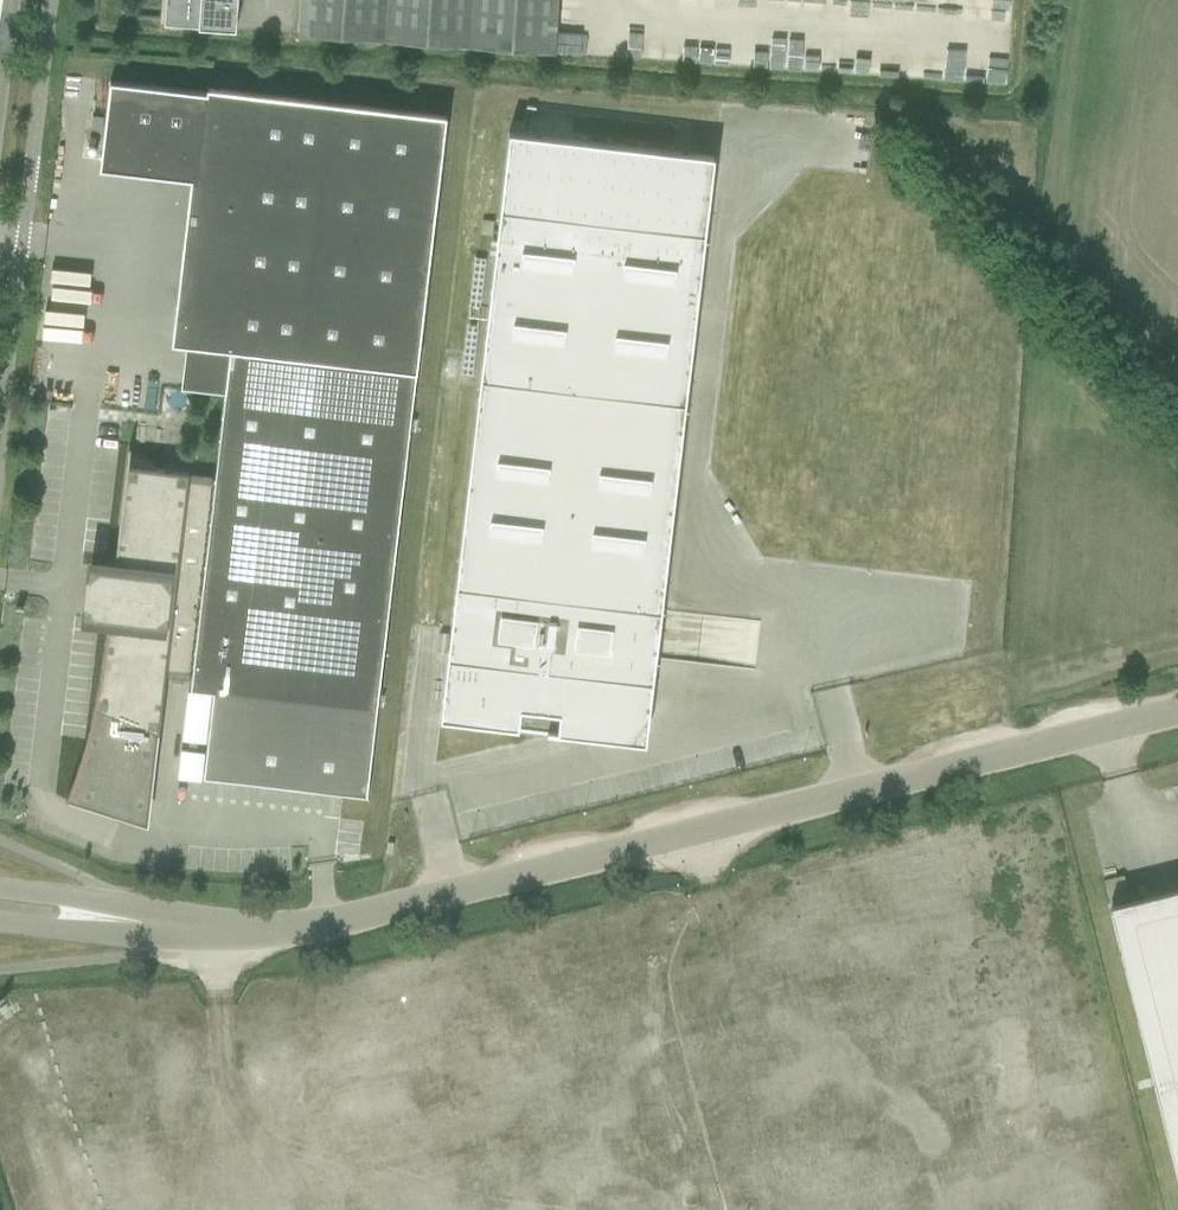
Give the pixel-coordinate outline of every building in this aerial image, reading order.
[(235,30),(237,0),(166,0),(164,25),(235,30)] [(298,34),(554,52),(558,0),(301,0),(298,34)] [(94,707),(65,799),(67,800),(70,792),(141,815),(152,730),(159,732),(165,676),(191,679),(190,689),(213,692),(203,777),(367,796),(377,711),(446,116),(207,88),(207,92),(110,80),(100,163),(197,175),(177,344),(230,350),(215,475),(154,468),(155,461),(130,451),(130,447),(128,446),(114,567),(96,565),(90,617),(108,619),(107,627),(94,707)] [(509,132),(440,719),(560,733),(560,726),(588,719),(590,726),(606,722),(604,715),(641,706),(650,707),(714,156),(509,132)] [(727,648),(727,658),(757,659),(757,615),(695,614),(695,632),(702,632),(702,648),(727,648)] [(1104,879),(1110,903),(1129,898),(1124,875),(1104,879)] [(1177,1180),(1177,887),(1109,904),(1177,1180)] [(135,1042),(35,1068),(72,1209),(179,1209),(135,1042)] [(35,1086),(23,1089),(58,1209),(70,1209),(35,1086)]
